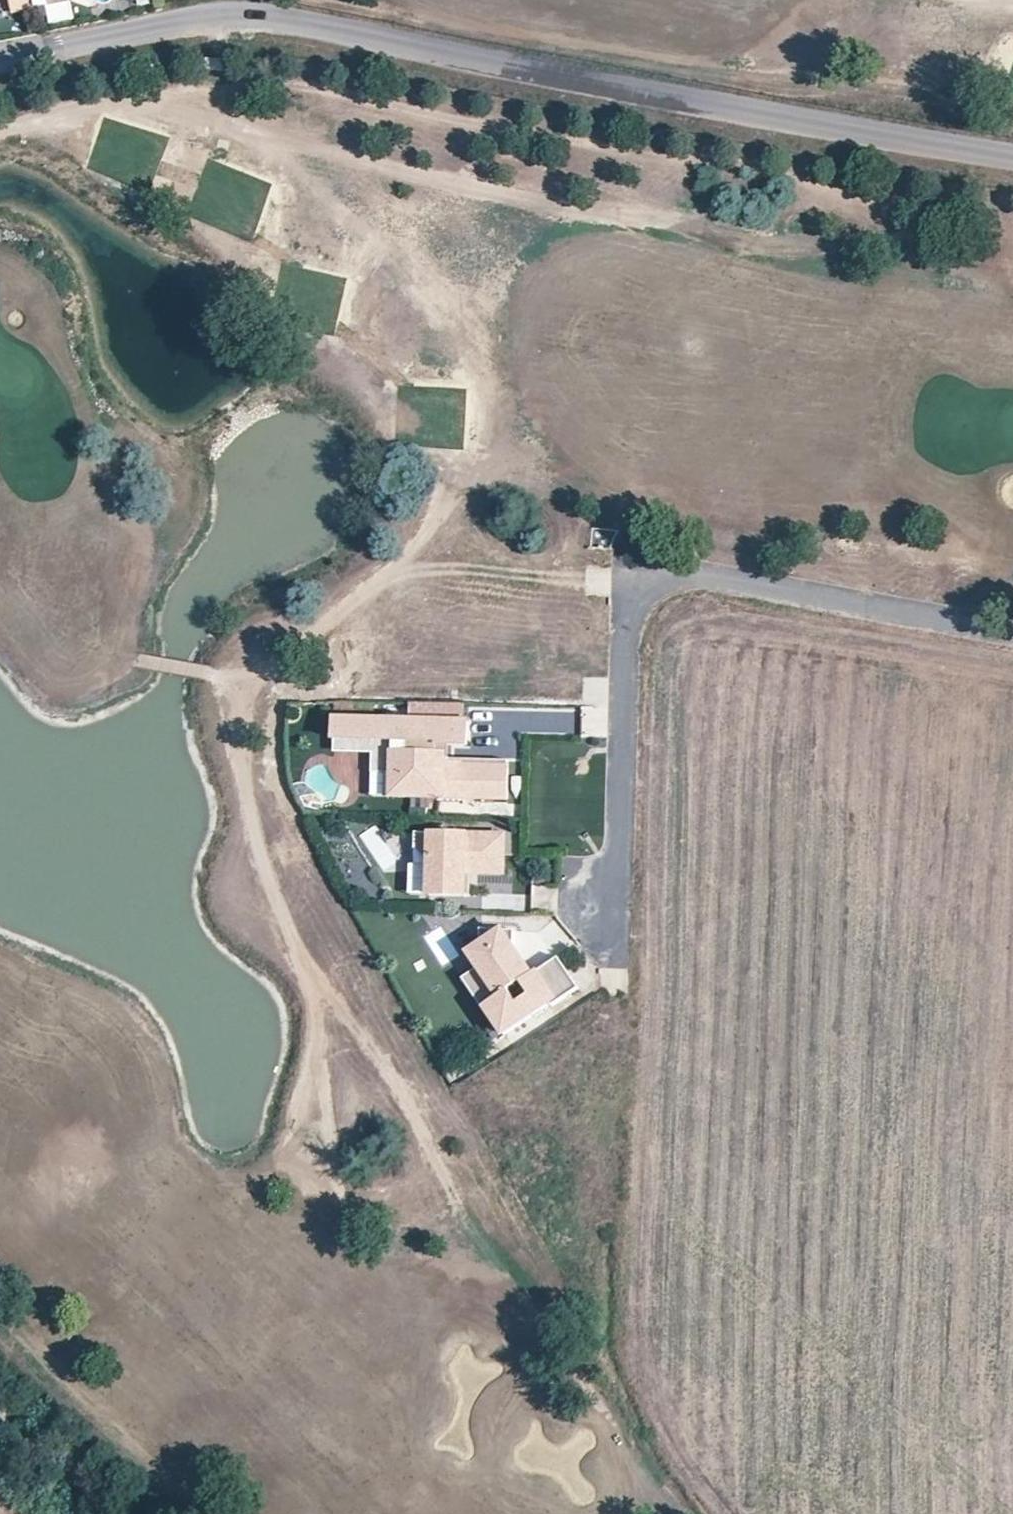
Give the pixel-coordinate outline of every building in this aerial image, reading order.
[(33,0),(11,0),(13,12),(34,8),(33,0)] [(34,8),(68,2),(68,0),(33,0),(34,8)] [(464,743),(465,720),(333,716),(332,750),(370,751),(389,751),(388,794),(504,797),(505,765),(460,764),(460,760),(442,760),(443,752),(435,752),(435,742),(464,743)] [(370,751),(369,794),(388,794),(389,751),(370,751)] [(413,831),(413,848),(426,863),(425,893),(463,894),(464,871),(469,871),(480,872),(481,866),(501,867),(502,834),(413,831)] [(479,931),(479,970),(490,986),(476,996),(504,1036),(550,1005),(552,1007),(579,989),(558,958),(528,978),(513,957),(513,932),(479,931)] [(490,986),(479,970),(463,981),(474,997),(476,996),(490,986)]
